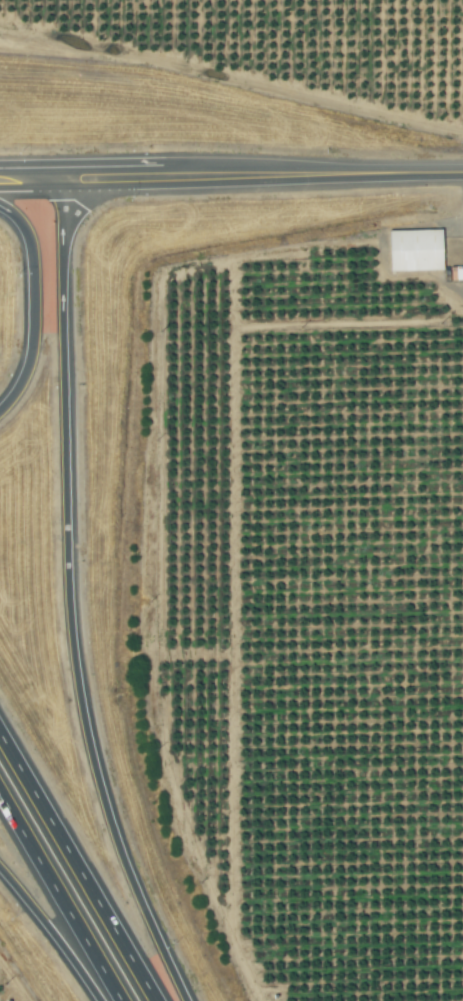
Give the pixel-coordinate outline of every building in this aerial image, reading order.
[(391,272),(444,270),(443,230),(390,231),(391,272)]
